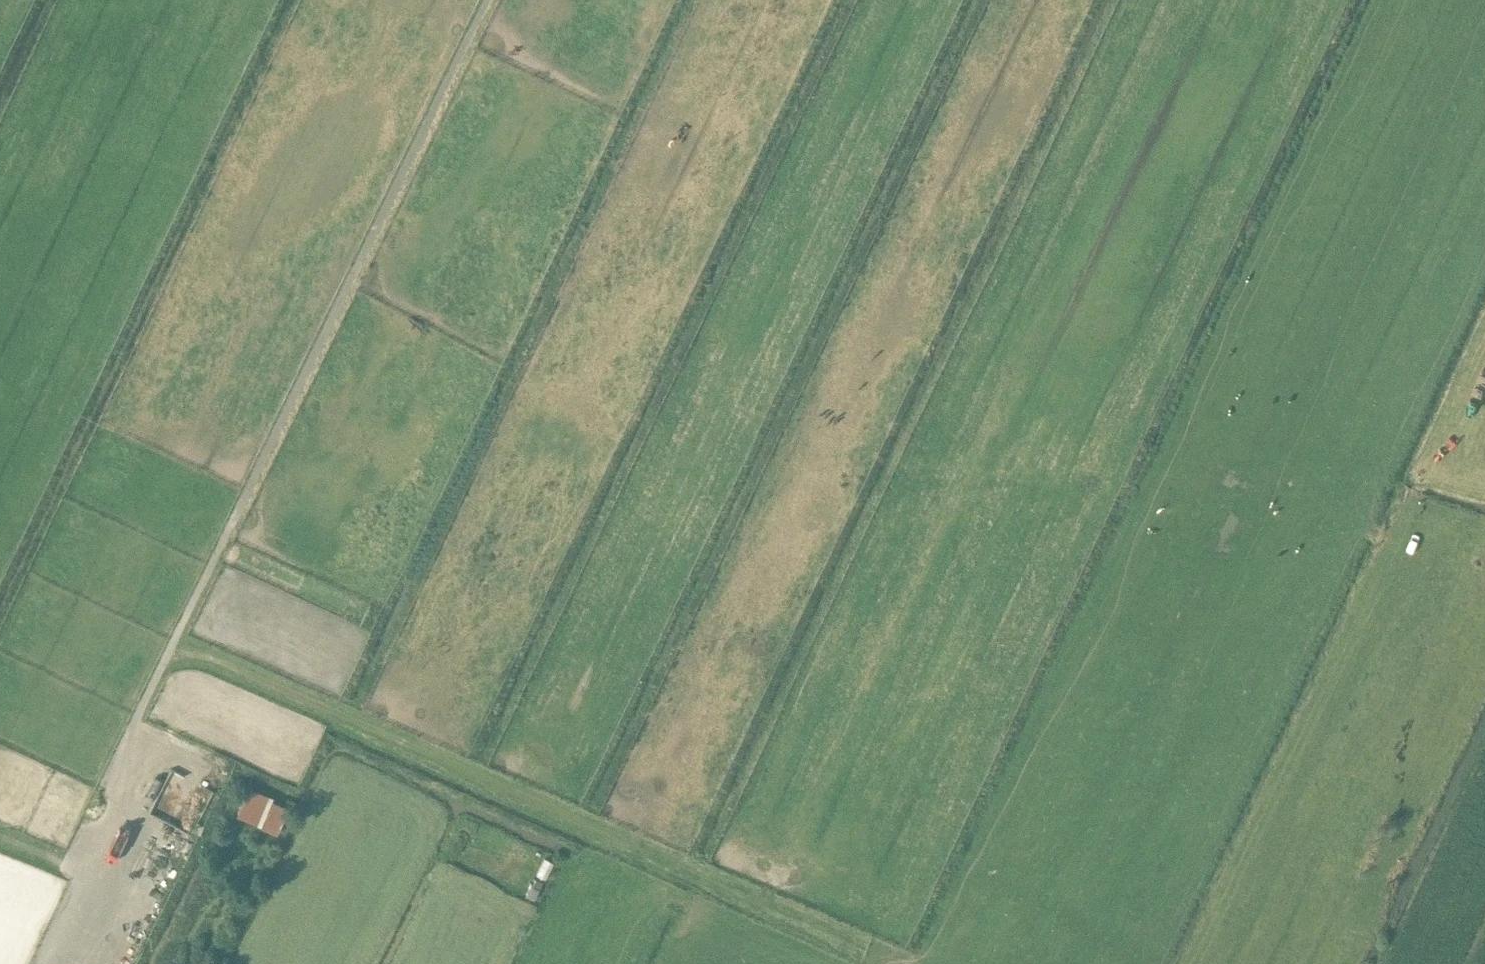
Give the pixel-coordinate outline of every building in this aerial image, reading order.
[(248,786),(236,815),(262,825),(261,827),(272,831),(277,834),(278,832),(288,807),(272,800),(273,797),(273,796),(269,794),(248,786)]
